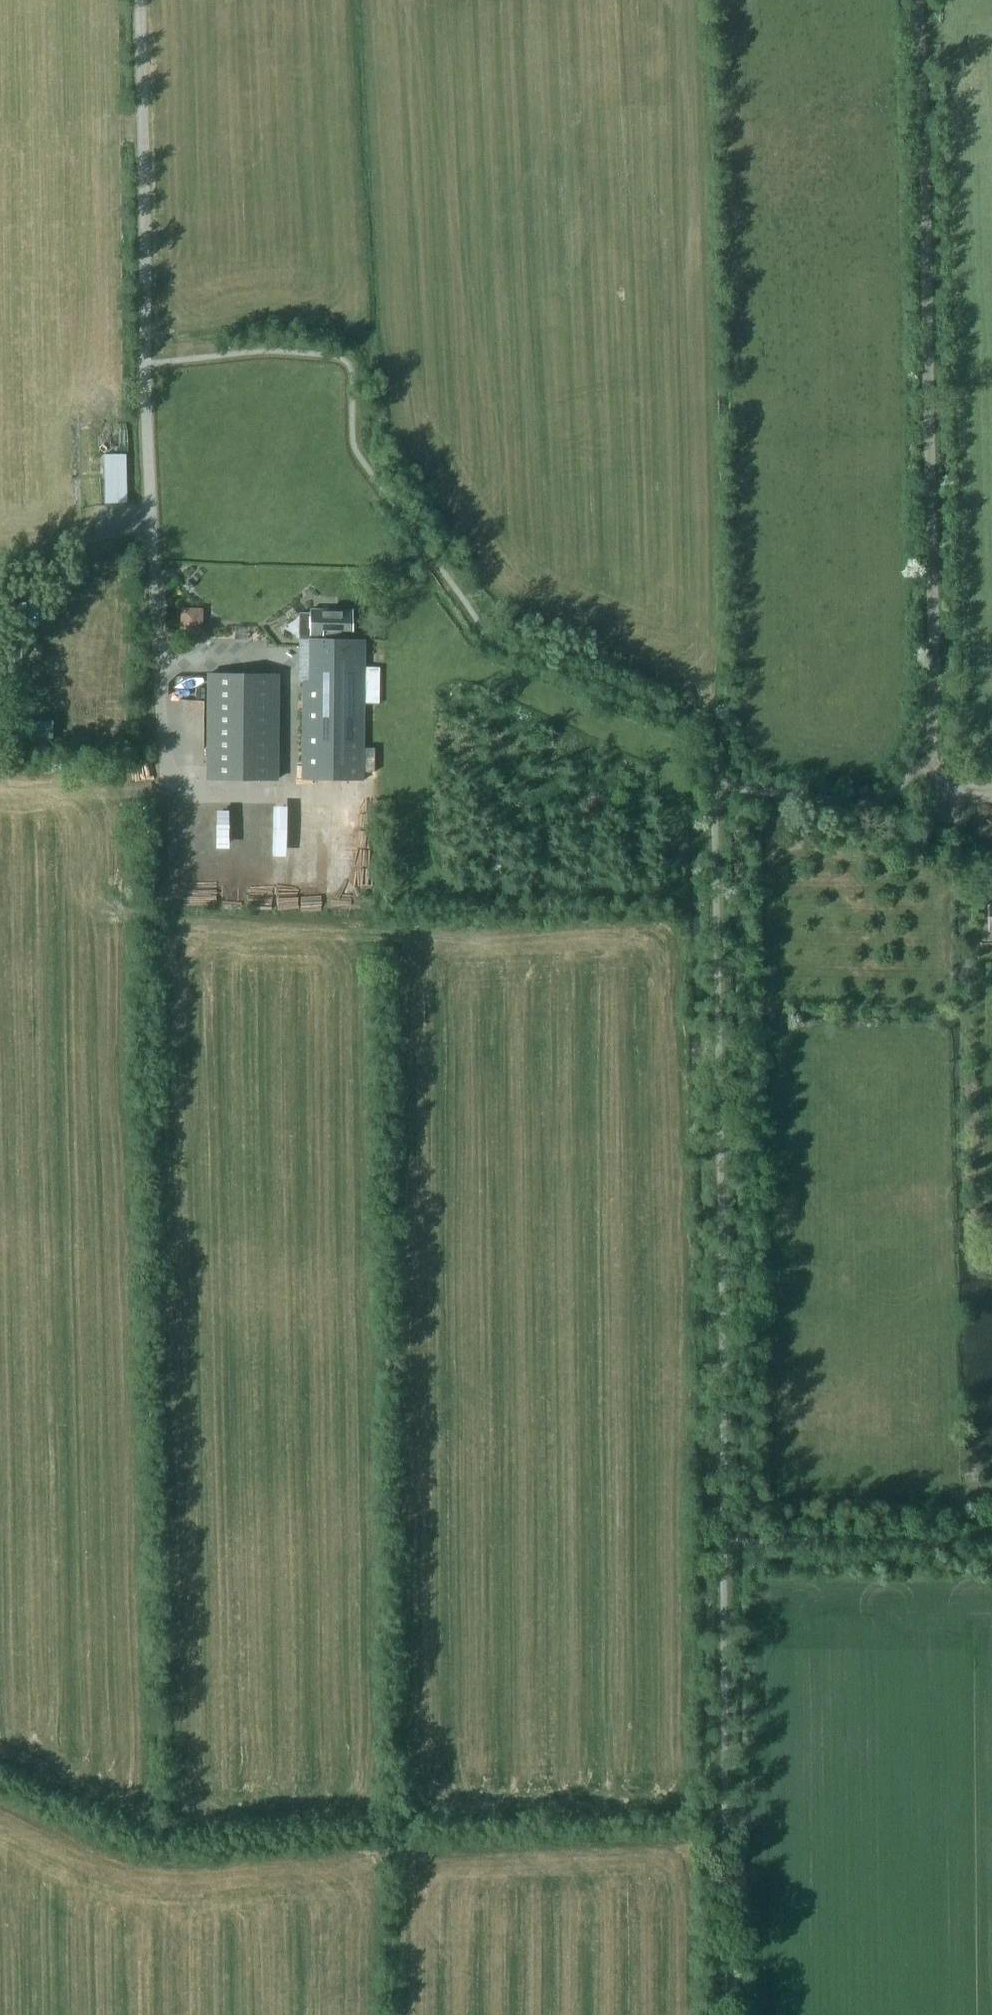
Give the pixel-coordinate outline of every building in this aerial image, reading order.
[(125,454),(105,454),(105,503),(125,503),(125,454)] [(180,630),(202,631),(203,608),(181,607),(180,630)] [(351,613),(308,612),(299,612),(299,639),(308,639),(308,685),(302,685),(301,782),(363,783),(364,642),(338,642),(338,632),(351,632),(351,613)] [(279,674),(207,674),(207,777),(278,778),(279,674)]
